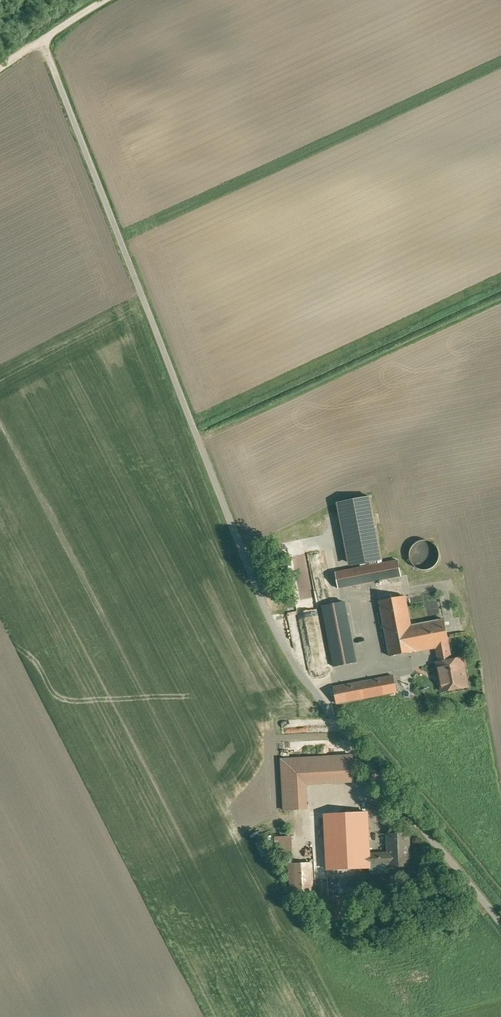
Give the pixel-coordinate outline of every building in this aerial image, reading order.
[(347,567),(382,560),(369,498),(334,505),(347,567)] [(412,566),(416,569),(419,571),(425,571),(430,570),(434,567),(437,562),(438,557),(438,552),(437,549),(434,545),(429,542),(424,541),(419,542),(414,544),(412,546),(409,551),(408,556),(409,561),(412,566)] [(399,560),(335,573),(338,590),(402,577),(399,560)] [(435,650),(449,647),(444,619),(411,625),(406,597),(377,602),(387,658),(435,650)] [(344,601),(320,606),(333,668),(357,663),(344,601)] [(435,650),(437,662),(451,660),(449,647),(435,650)] [(435,662),(439,694),(469,690),(464,658),(451,660),(437,662),(435,662)] [(393,676),(333,687),(336,705),(396,694),(393,676)] [(279,758),(281,812),(306,811),(305,784),(353,783),(352,756),(279,758)] [(369,854),(368,815),(310,816),(311,841),(326,841),(326,871),(369,870),(369,865),(369,854)] [(410,834),(385,835),(386,853),(386,864),(387,871),(412,870),(410,834)] [(293,854),(293,836),(275,836),(275,843),(280,843),(280,854),(293,854)] [(386,864),(386,853),(369,854),(369,865),(386,864)] [(313,900),(312,863),(290,864),(291,901),(313,900)]
